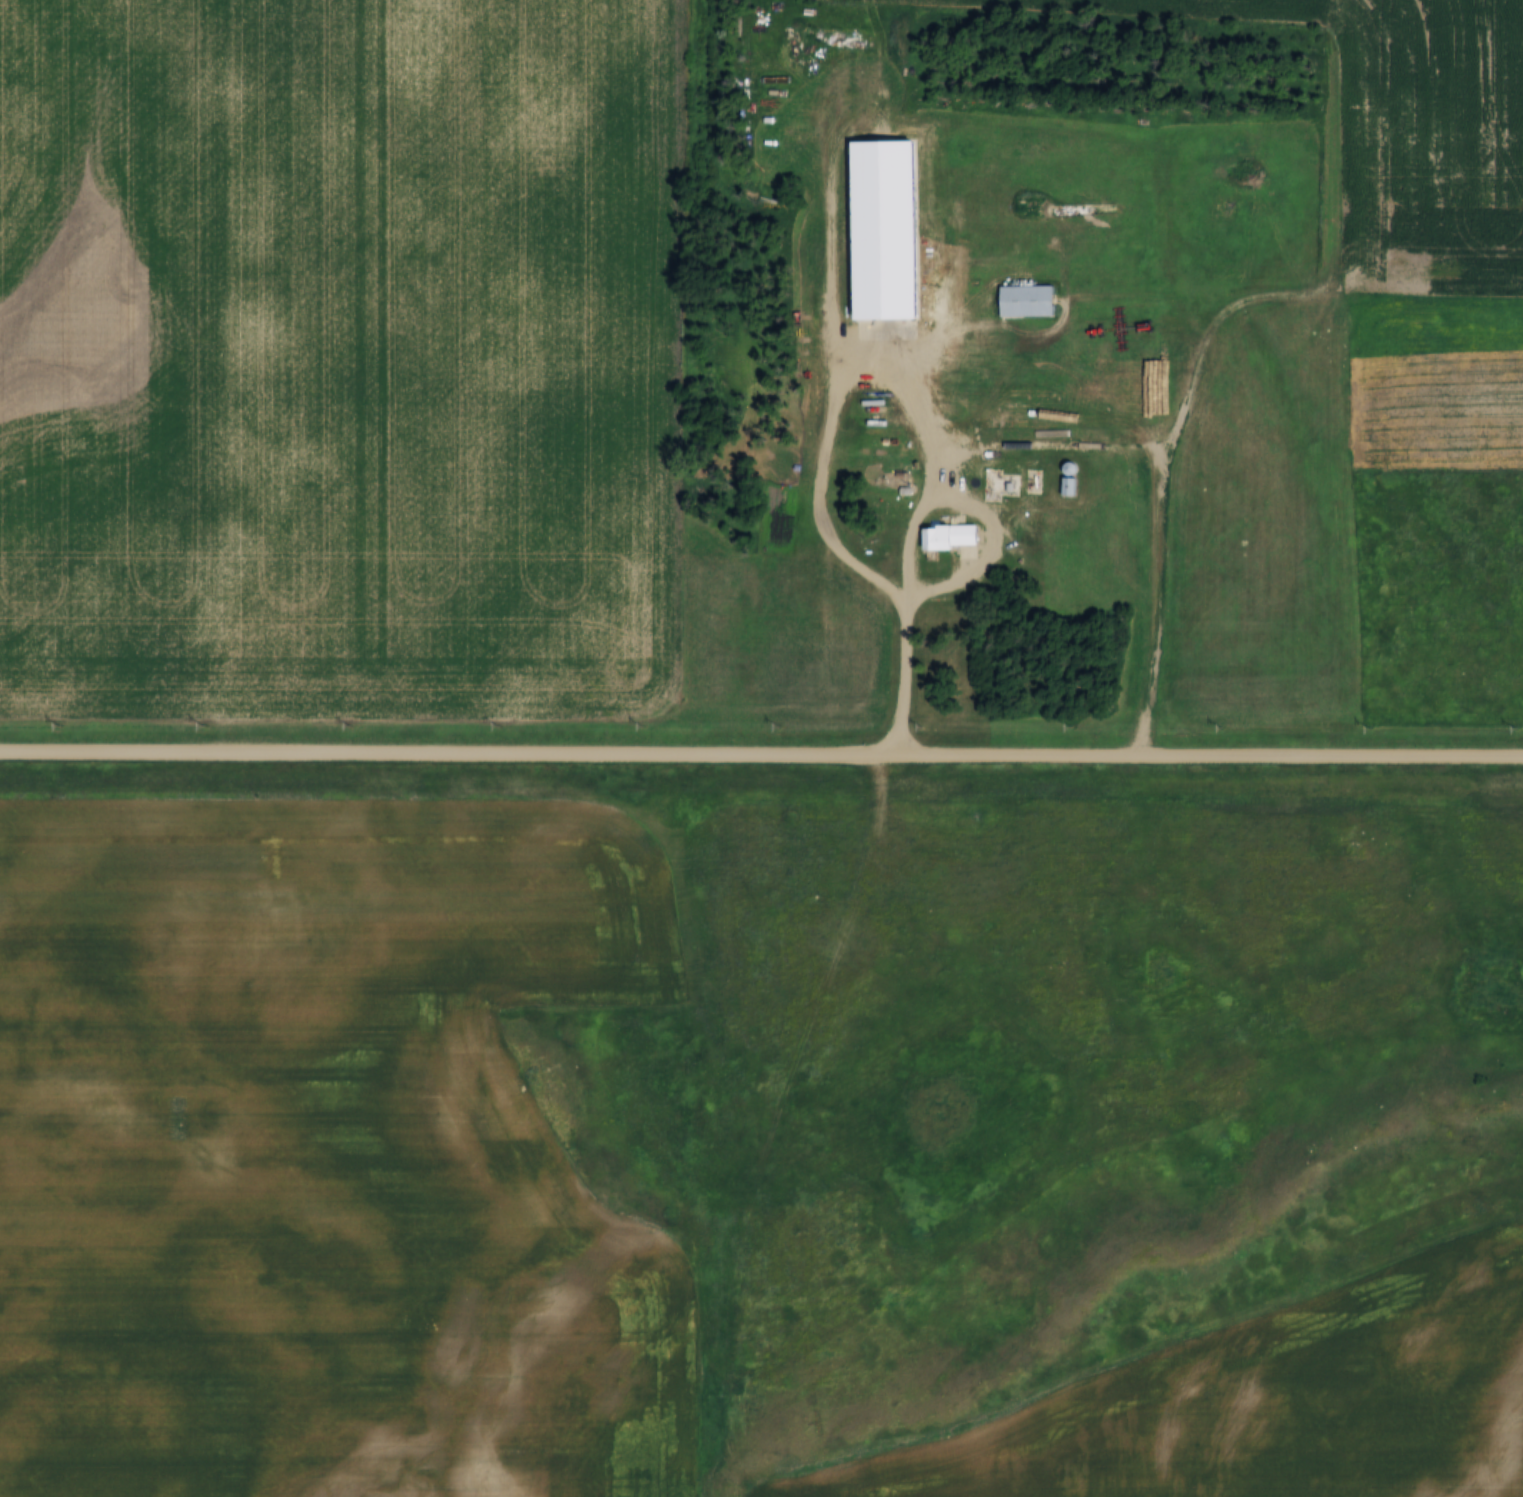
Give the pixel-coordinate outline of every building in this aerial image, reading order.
[(998,319),(1058,319),(1058,288),(997,288),(998,319)] [(1077,463),(1061,465),(1063,476),(1078,475),(1077,463)] [(1021,494),(1021,476),(1006,476),(1006,468),(981,468),(981,494),(1021,494)] [(1060,497),(1077,497),(1077,478),(1060,478),(1060,497)] [(922,526),(922,548),(981,548),(981,525),(922,526)]
